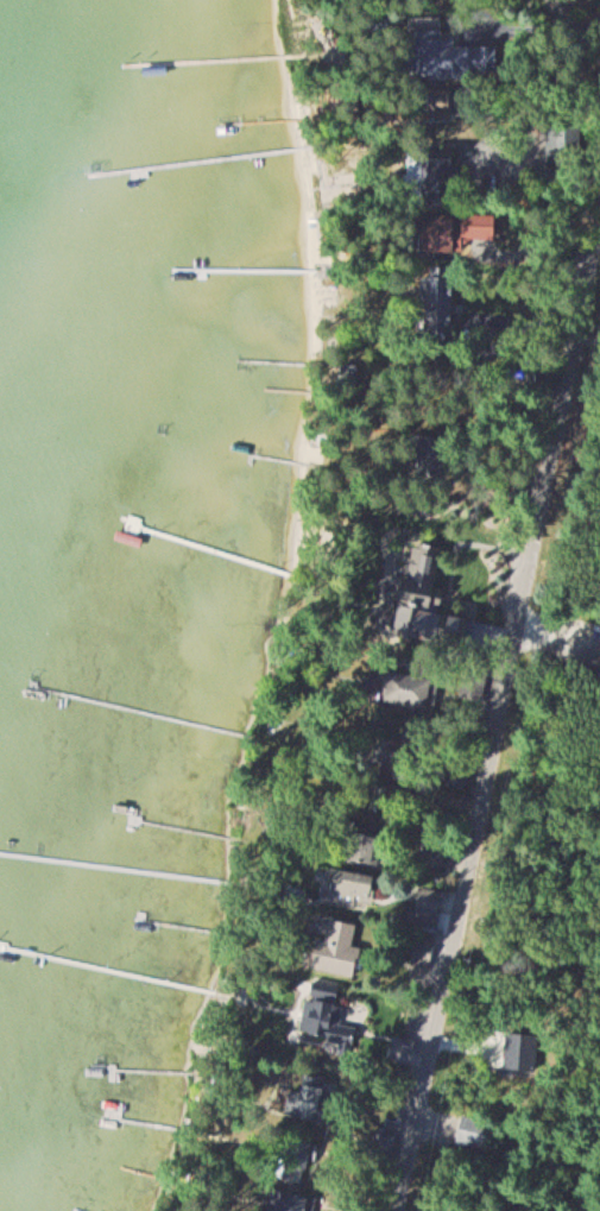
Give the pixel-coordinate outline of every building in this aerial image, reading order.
[(462,184),(462,163),(454,163),(454,148),(428,148),(428,184),(462,184)] [(399,630),(436,634),(445,557),(409,552),(399,630)] [(387,700),(432,709),(438,679),(392,671),(387,700)] [(375,873),(335,869),(332,904),(372,908),(375,873)] [(418,911),(407,909),(405,923),(440,928),(446,891),(421,887),(418,911)] [(359,923),(330,921),(329,939),(318,938),(315,971),(354,974),(359,923)] [(358,1029),(343,1026),(344,1014),(313,1009),(309,1037),(355,1044),(358,1029)] [(334,1083),(308,1076),(297,1116),(324,1123),(334,1083)] [(487,1151),(495,1124),(465,1116),(458,1143),(487,1151)] [(395,1134),(375,1134),(377,1165),(397,1163),(395,1134)]
